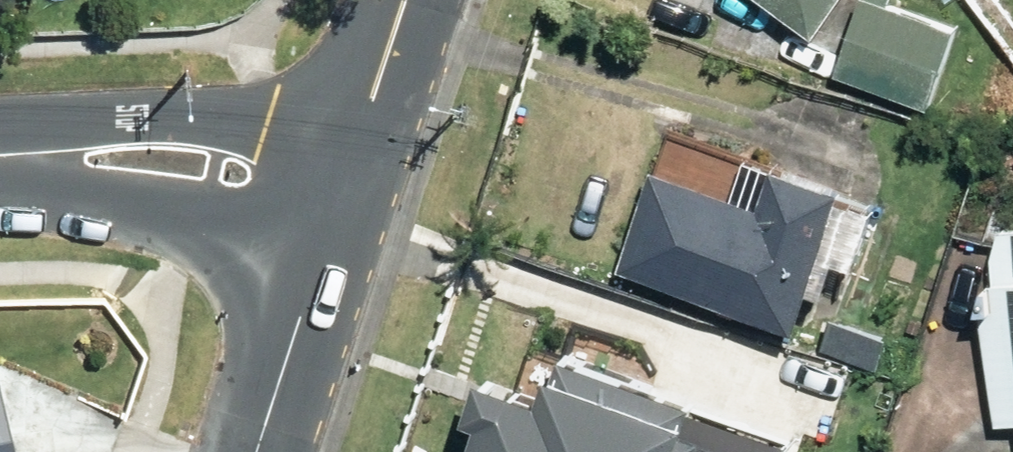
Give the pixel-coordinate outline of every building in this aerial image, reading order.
[(8,19),(9,0),(0,0),(0,18),(8,19)] [(810,42),(840,0),(752,0),(810,42)] [(828,81),(929,113),(956,31),(862,0),(854,0),(828,81)] [(852,278),(878,213),(664,129),(609,268),(780,336),(795,297),(816,305),(830,269),(852,278)] [(977,339),(994,429),(1012,428),(1012,231),(992,232),(977,339)] [(518,451),(808,451),(817,427),(632,358),(602,440),(532,414),(518,451)]
